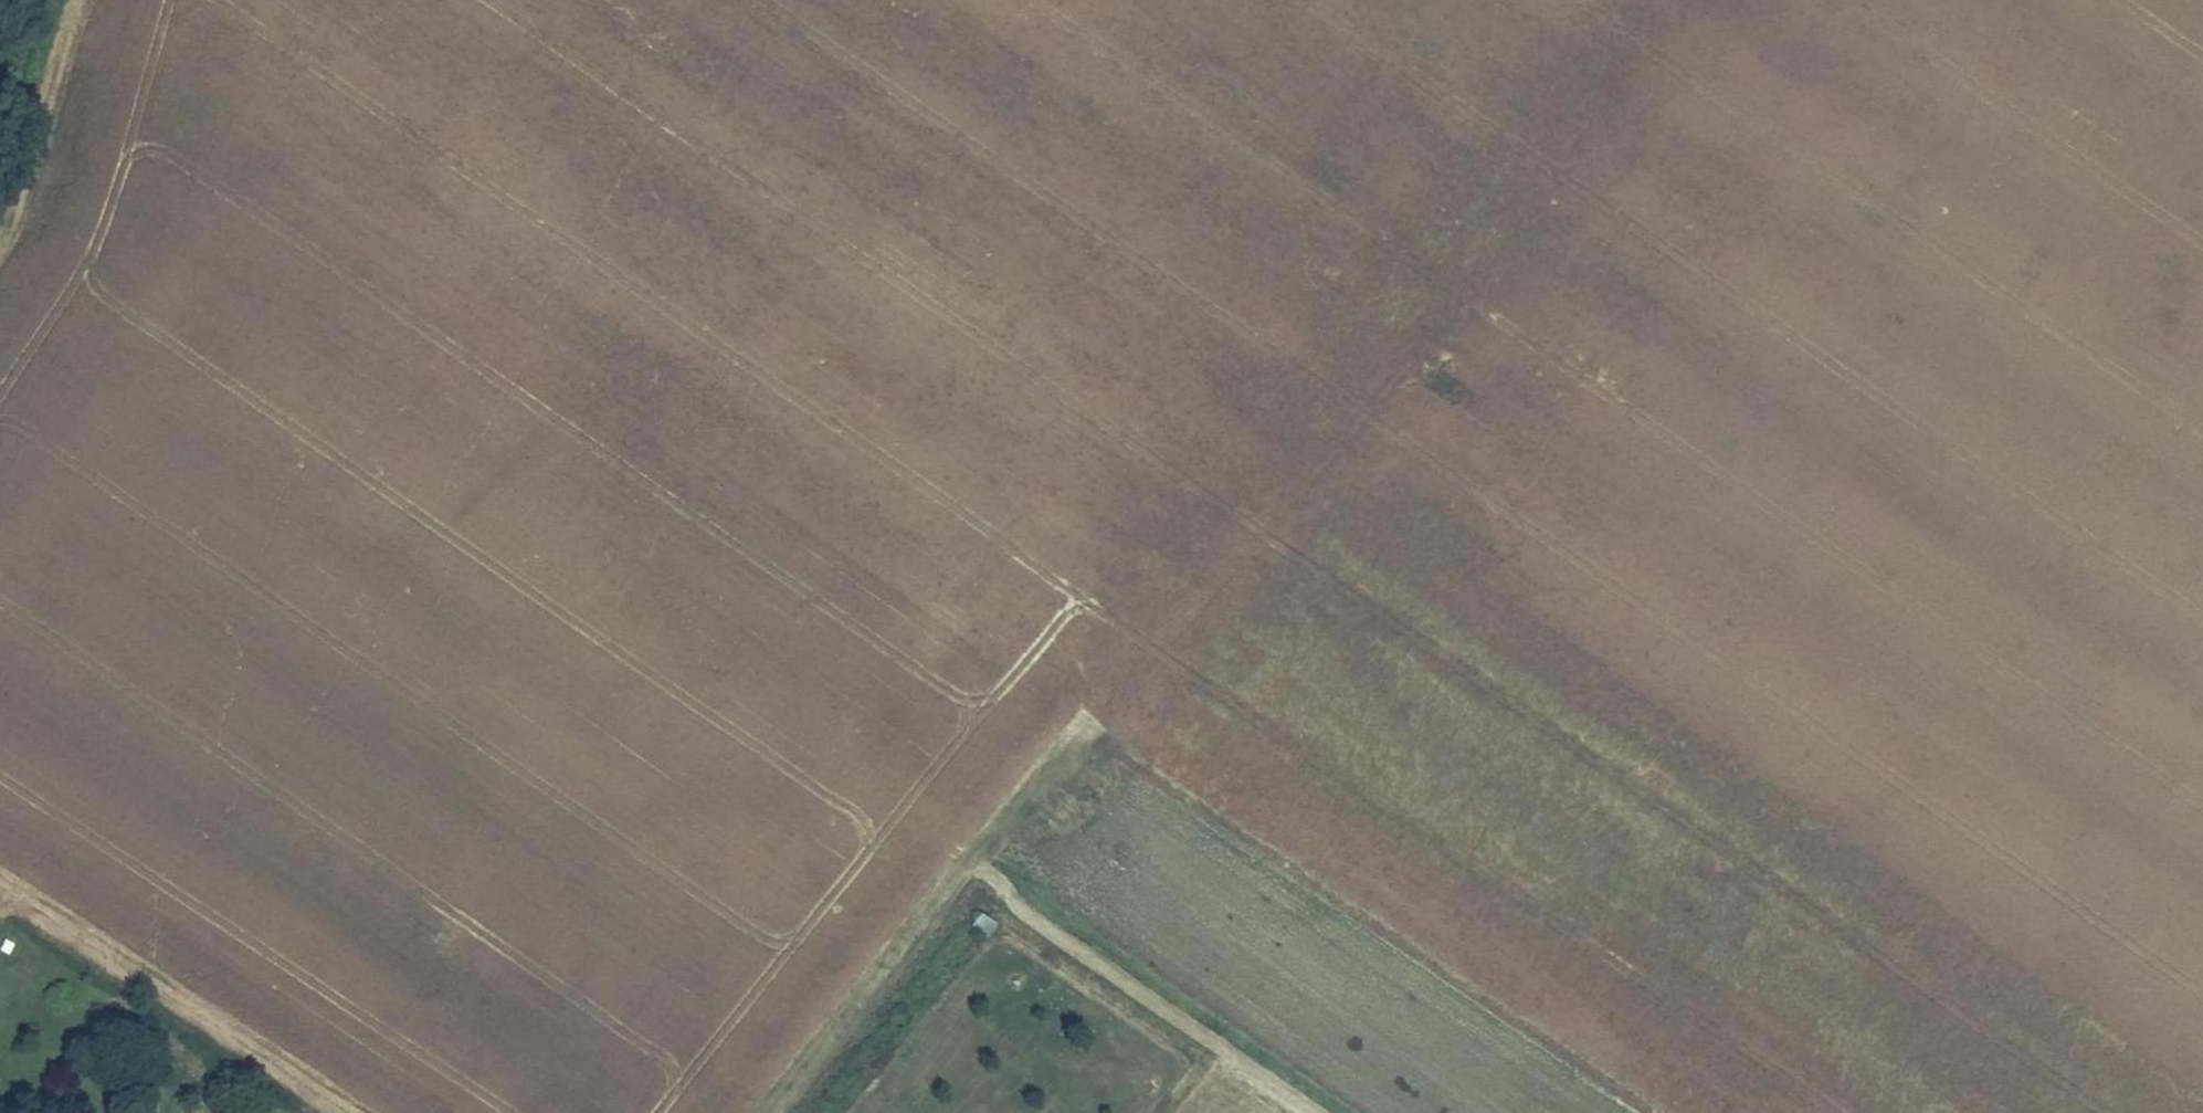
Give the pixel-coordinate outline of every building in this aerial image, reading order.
[(989,937),(997,921),(978,911),(970,927),(989,937)]
